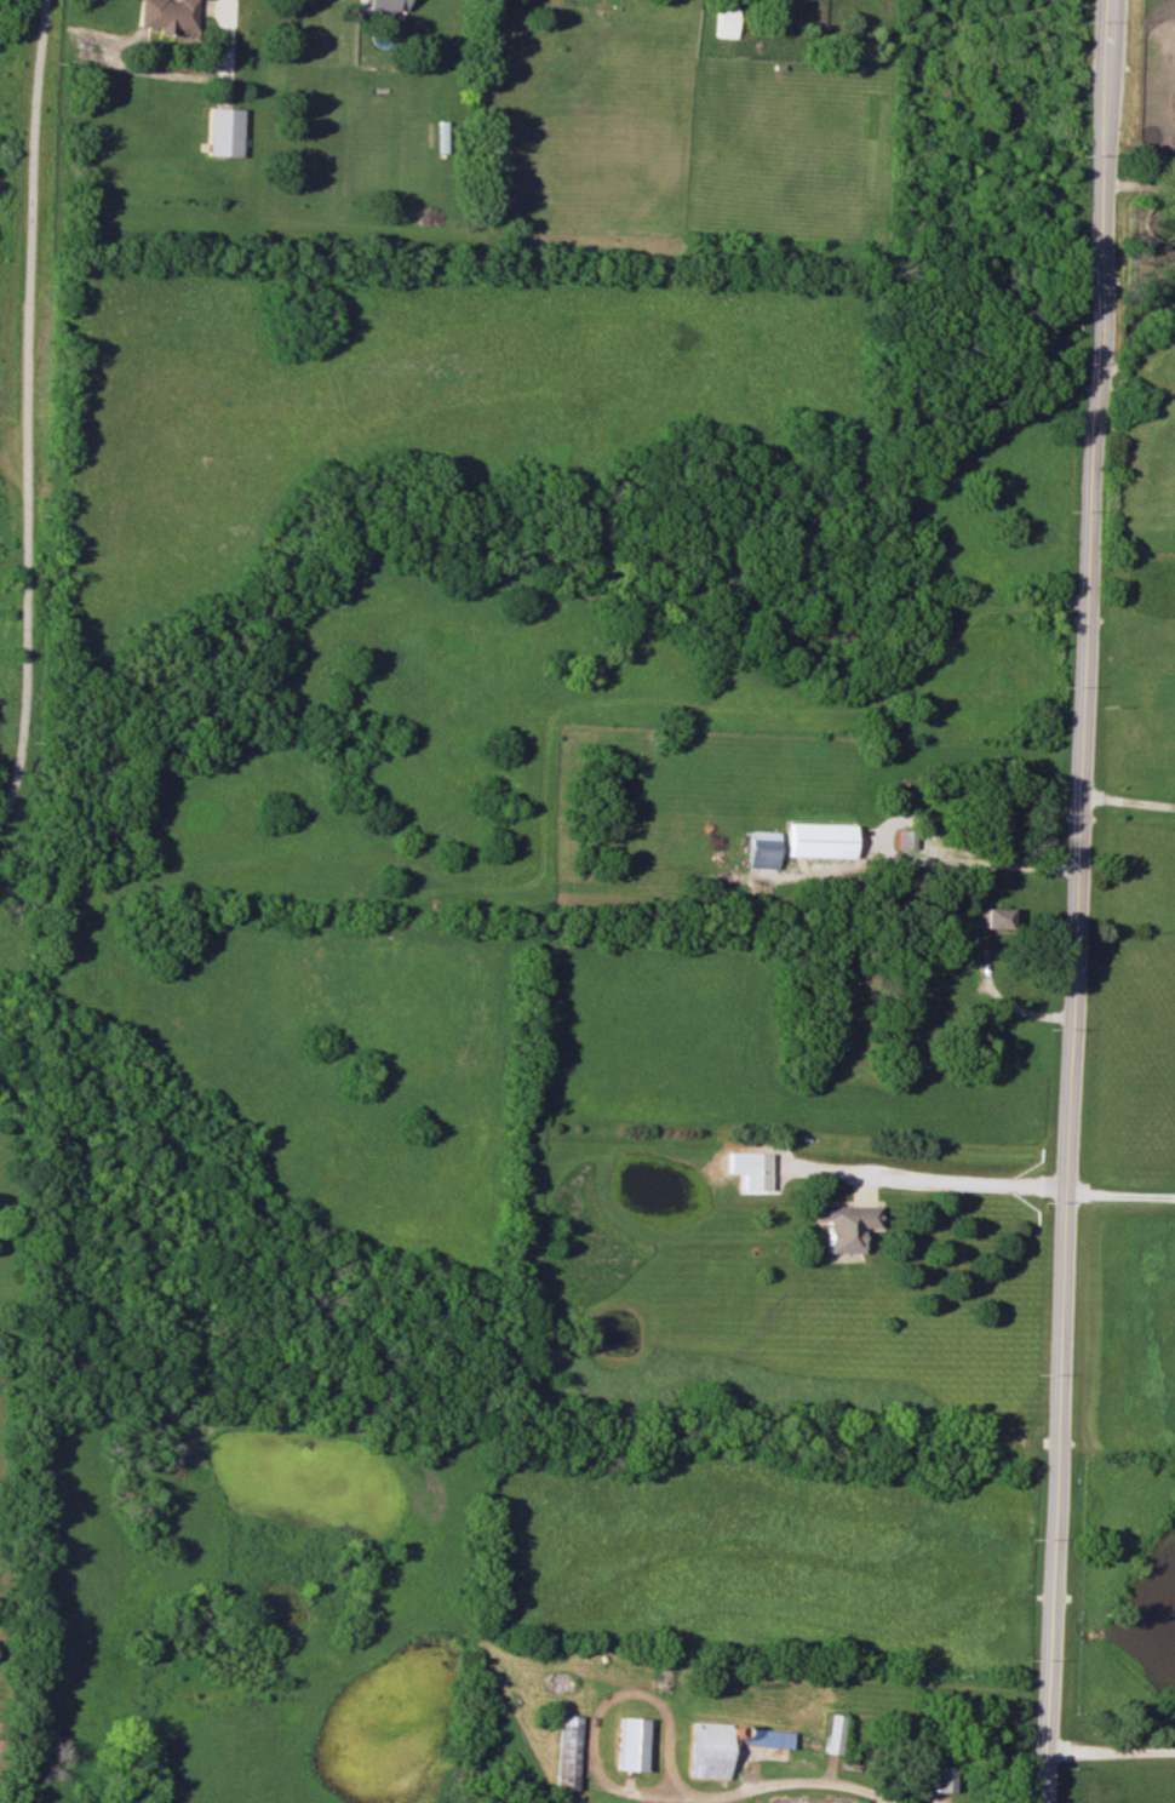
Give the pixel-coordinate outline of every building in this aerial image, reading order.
[(159,27),(159,34),(174,35),(174,27),(196,28),(197,0),(139,0),(138,26),(159,27)] [(404,0),(356,0),(356,10),(404,11),(404,0)] [(716,36),(736,37),(737,6),(717,6),(716,36)] [(239,156),(241,108),(209,107),(207,154),(239,156)] [(1009,809),(987,808),(986,837),(1008,838),(1009,809)] [(850,857),(851,824),(787,823),(786,855),(850,857)] [(896,849),(913,848),(913,826),(896,827),(896,849)] [(775,868),(776,831),(747,830),(746,867),(775,868)] [(1006,907),(980,908),(980,928),(1006,928),(1006,907)] [(726,1173),(740,1173),(740,1191),(765,1191),(766,1152),(726,1151),(726,1173)] [(876,1205),(813,1206),(814,1221),(824,1221),(825,1253),(858,1252),(858,1228),(877,1228),(876,1205)] [(689,1724),(686,1776),(724,1778),(726,1746),(837,1752),(840,1714),(825,1713),(823,1732),(689,1724)] [(642,1718),(615,1717),(614,1770),(640,1771),(642,1718)]
